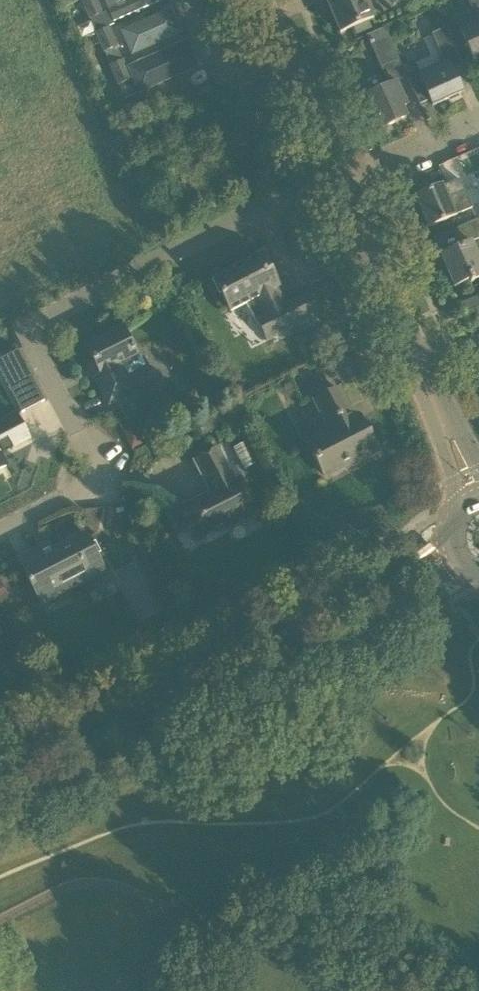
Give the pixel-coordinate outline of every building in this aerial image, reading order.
[(102,14),(96,0),(82,0),(90,19),(102,14)] [(108,24),(163,0),(97,0),(108,24)] [(340,32),(373,18),(365,0),(326,0),(340,32)] [(474,10),(469,12),(475,26),(461,33),(474,62),(478,60),(478,0),(470,0),(474,10)] [(127,59),(182,34),(170,8),(115,32),(127,59)] [(104,52),(116,47),(108,27),(96,32),(104,52)] [(418,75),(408,79),(419,104),(430,99),(432,105),(461,92),(452,70),(463,65),(446,27),(431,34),(444,63),(418,74),(418,75)] [(380,67),(399,59),(387,33),(368,41),(380,67)] [(138,94),(199,67),(187,40),(126,66),(138,94)] [(119,85),(131,80),(122,60),(110,65),(119,85)] [(414,60),(402,65),(408,77),(419,72),(414,60)] [(396,82),(367,95),(381,128),(406,117),(402,107),(406,105),(396,82)] [(235,123),(246,125),(250,111),(238,108),(235,123)] [(429,227),(454,216),(472,208),(460,179),(442,187),(441,186),(415,197),(429,227)] [(441,256),(454,286),(478,275),(478,262),(473,249),(478,247),(478,219),(452,231),(460,248),(441,256)] [(278,286),(262,254),(213,279),(229,312),(247,303),(266,341),(318,315),(307,293),(285,304),(277,287),(278,286)] [(465,312),(466,313),(478,307),(478,296),(462,304),(465,312)] [(125,379),(143,369),(121,326),(85,344),(99,372),(94,375),(109,404),(132,392),(125,379)] [(322,331),(310,337),(316,349),(328,344),(322,331)] [(0,360),(0,363),(13,391),(35,380),(20,351),(0,360)] [(308,444),(324,475),(344,465),(341,460),(367,447),(370,452),(376,449),(360,417),(355,420),(339,389),(316,401),(332,432),(308,444)] [(16,415),(0,423),(0,452),(28,438),(16,415)] [(134,424),(121,431),(131,450),(144,443),(134,424)] [(180,531),(196,523),(203,536),(255,510),(239,479),(234,481),(218,450),(195,461),(211,493),(171,513),(180,531)] [(125,515),(109,523),(117,539),(133,531),(125,515)] [(45,559),(39,548),(18,559),(41,604),(105,571),(86,533),(51,551),(53,554),(45,559)]
